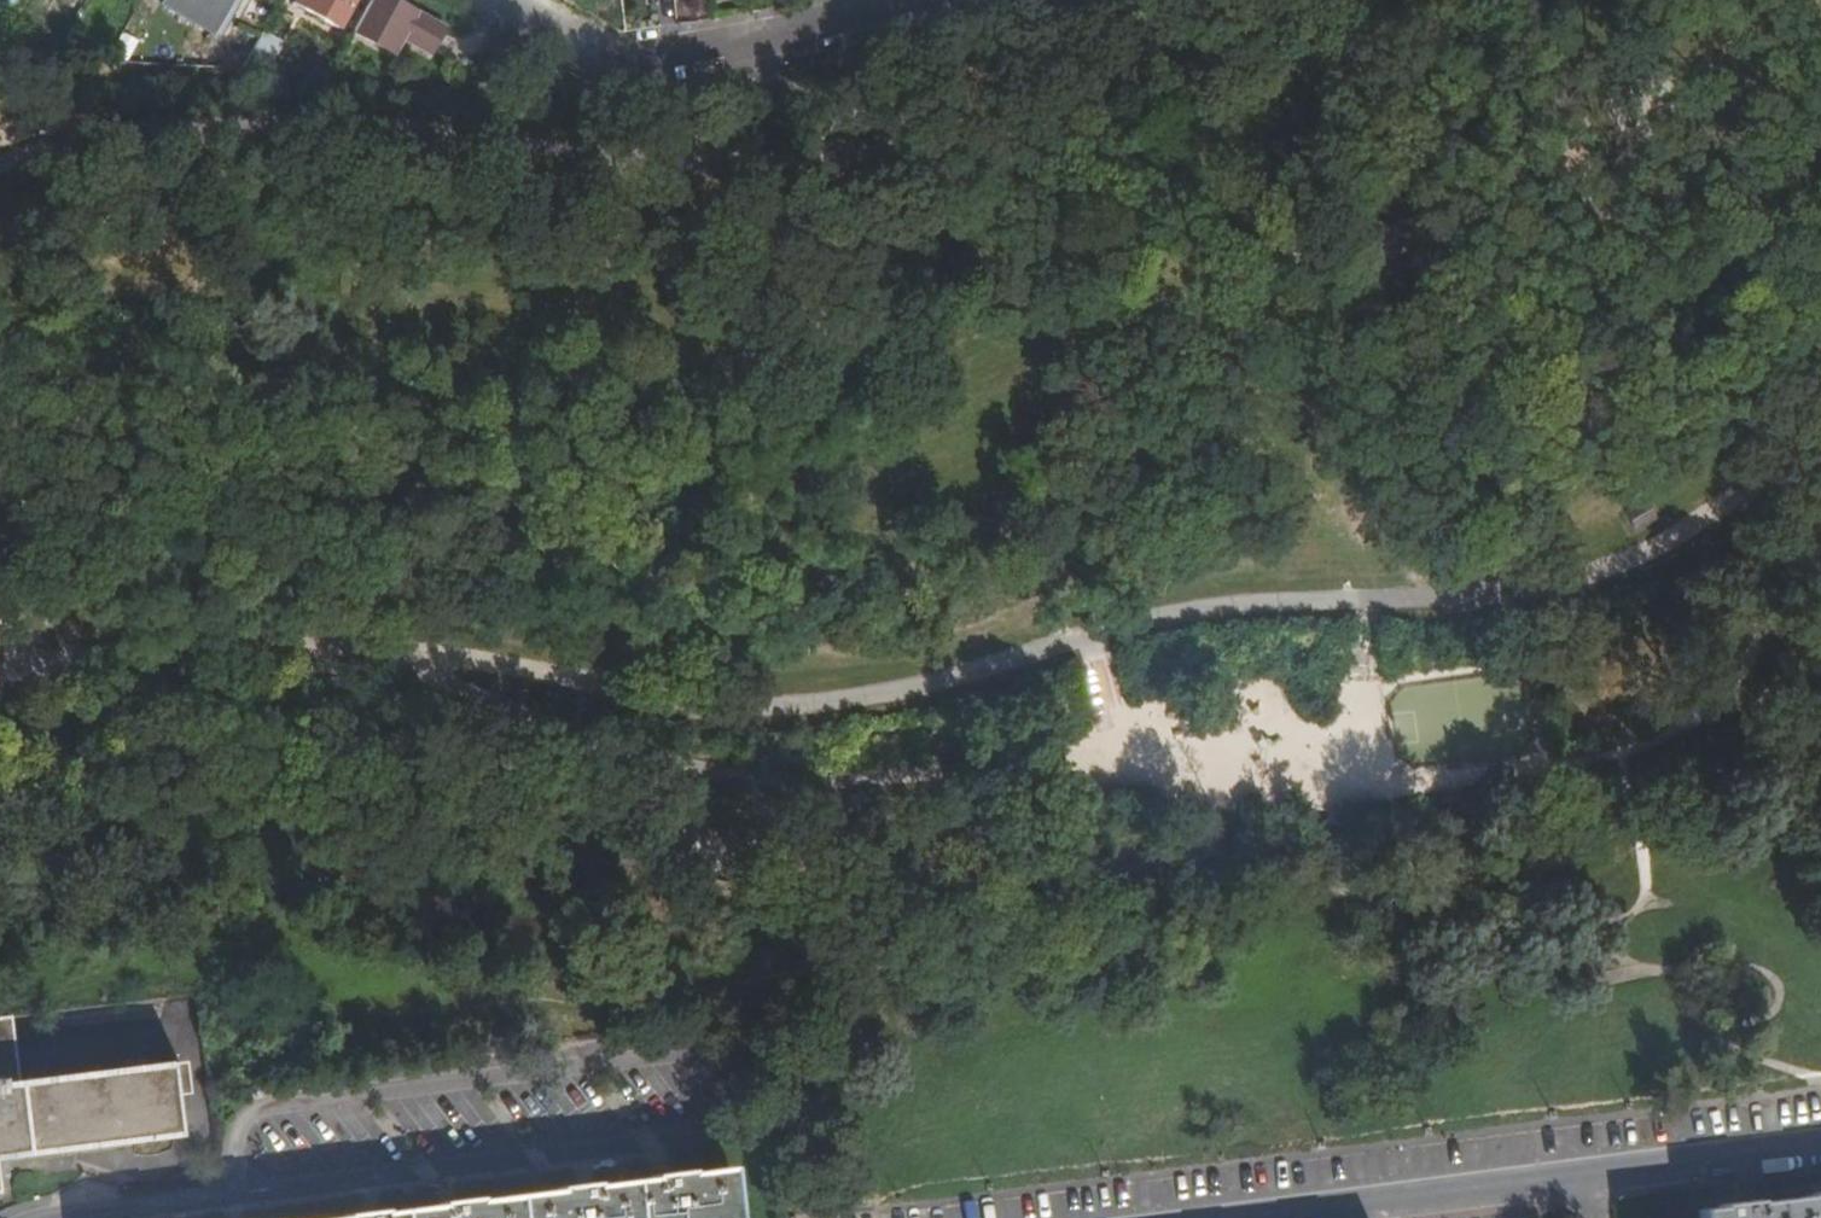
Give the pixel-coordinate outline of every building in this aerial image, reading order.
[(160,5),(210,33),(229,0),(163,0),(160,5)] [(288,4),(334,29),(352,0),(291,0),(288,4)] [(351,34),(389,55),(398,40),(426,55),(441,30),(387,0),(370,0),(370,1),(351,34)] [(706,851),(700,876),(769,895),(776,871),(706,851)] [(0,1019),(0,1159),(173,1135),(168,1096),(179,1095),(175,1063),(13,1084),(5,1019),(0,1019)] [(729,1169),(343,1217),(735,1217),(729,1169)] [(1701,1217),(1820,1217),(1820,1196),(1738,1207),(1700,1211),(1701,1217)]
